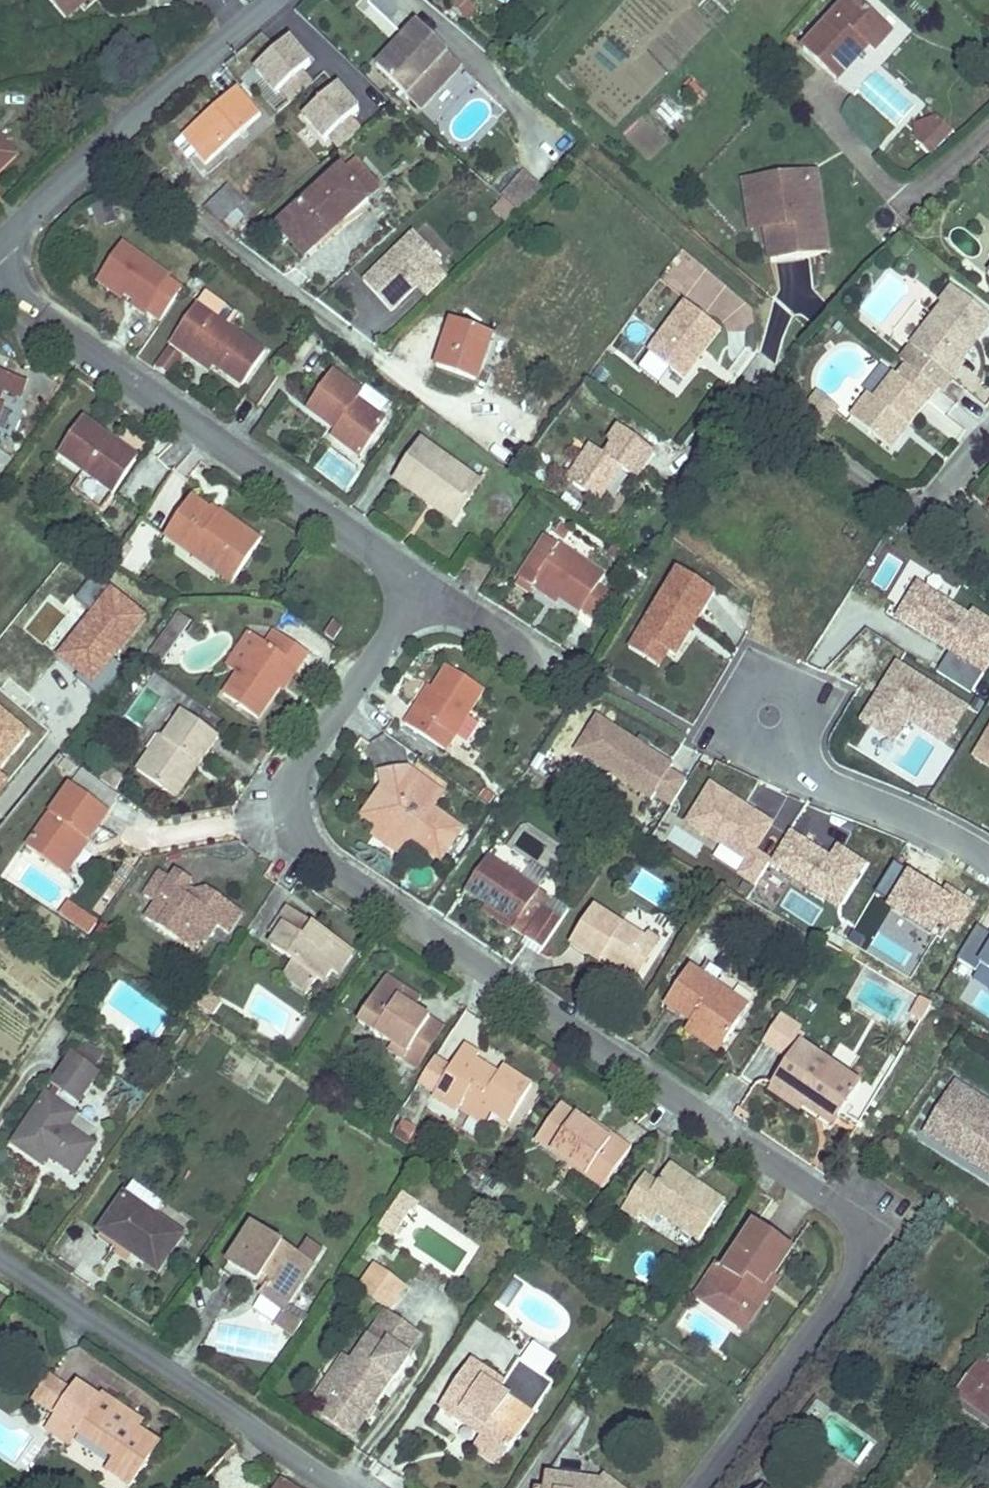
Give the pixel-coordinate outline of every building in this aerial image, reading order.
[(64,16),(82,0),(49,0),(64,16)] [(94,0),(82,0),(64,16),(65,18),(69,22),(94,0)] [(472,7),(464,0),(456,0),(453,4),(465,14),(472,7)] [(885,62),(874,53),(893,32),(858,0),(848,0),(803,51),(837,82),(854,97),(885,62)] [(468,17),(475,10),(472,7),(465,14),(468,17)] [(448,54),(418,25),(377,67),(421,110),(462,68),(448,54)] [(283,107),(313,81),(303,70),(314,60),(292,34),(250,70),(283,107)] [(332,152),(368,123),(335,82),(298,111),(332,152)] [(207,164),(261,117),(239,91),(176,144),(190,160),(197,153),(207,164)] [(663,97),(650,111),(670,130),(683,117),(663,97)] [(497,103),(491,110),(495,113),(493,116),(497,120),(505,111),(497,103)] [(915,126),(916,141),(937,118),(915,126)] [(916,141),(930,154),(945,137),(951,131),(937,118),(916,141)] [(14,156),(0,140),(0,169),(14,156)] [(355,161),(279,228),(305,258),(369,201),(368,200),(361,191),(373,181),(355,161)] [(831,253),(818,170),(743,182),(751,235),(765,232),(769,263),(831,253)] [(543,188),(526,171),(501,196),(504,199),(519,212),(543,188)] [(373,181),(361,191),(368,200),(380,189),(373,181)] [(244,205),(229,188),(206,210),(227,232),(231,229),(243,219),(237,212),(244,205)] [(494,210),(508,223),(519,212),(504,199),(494,210)] [(116,219),(110,202),(92,207),(98,225),(116,219)] [(251,212),(244,205),(237,212),(243,219),(251,212)] [(391,311),(417,289),(425,298),(452,275),(413,231),(360,276),(391,311)] [(988,273),(988,272),(988,243),(976,265),(988,273)] [(171,279),(123,246),(101,277),(123,291),(135,300),(132,305),(134,306),(147,315),(171,279)] [(123,291),(101,277),(98,282),(119,296),(123,291)] [(953,288),(940,304),(942,306),(934,316),(917,303),(898,329),(914,342),(900,359),(899,360),(942,393),(965,364),(962,361),(974,346),(969,342),(974,336),(978,340),(988,326),(988,315),(953,288)] [(171,346),(187,356),(191,351),(215,368),(243,387),(266,354),(231,329),(239,317),(206,294),(198,307),(171,346)] [(649,353),(684,379),(721,331),(686,304),(649,353)] [(476,381),(484,357),(482,356),(489,334),(453,322),(437,367),(476,381)] [(484,357),(492,335),(489,334),(482,356),(484,357)] [(978,340),(974,336),(969,342),(974,346),(978,340)] [(158,366),(171,375),(182,359),(169,351),(158,366)] [(215,368),(191,351),(187,356),(211,373),(215,368)] [(4,392),(22,398),(27,383),(0,374),(0,402),(4,392)] [(332,435),(345,446),(351,437),(367,449),(387,422),(380,417),(381,417),(389,405),(367,389),(362,395),(333,374),(320,392),(307,409),(321,419),(324,415),(338,426),(336,430),(332,435)] [(893,375),(874,399),(869,395),(851,418),(891,449),(928,402),(893,375)] [(836,411),(817,396),(811,405),(830,420),(836,411)] [(830,420),(811,405),(804,413),(824,428),(830,420)] [(336,430),(338,426),(324,415),(321,419),(336,430)] [(118,444),(84,421),(59,457),(115,495),(139,458),(118,444)] [(591,447),(578,467),(584,471),(574,485),(590,497),(604,495),(621,470),(636,481),(655,453),(619,428),(609,443),(613,446),(605,457),(591,447)] [(148,446),(127,431),(118,444),(139,458),(140,458),(148,446)] [(345,446),(361,457),(367,449),(351,437),(345,446)] [(461,514),(481,486),(423,445),(397,482),(426,502),(432,494),(461,514)] [(3,476),(12,457),(0,451),(0,475),(3,476)] [(578,467),(568,481),(574,485),(584,471),(578,467)] [(455,522),(461,514),(432,494),(426,502),(455,522)] [(559,505),(574,516),(582,505),(566,494),(559,505)] [(598,503),(604,495),(590,497),(598,503)] [(197,552),(236,579),(261,541),(221,514),(218,518),(192,500),(167,537),(194,556),(197,552)] [(115,562),(138,578),(166,538),(143,521),(115,562)] [(570,530),(560,522),(552,533),(563,540),(568,533),(570,530)] [(563,540),(559,547),(545,537),(518,577),(520,579),(533,588),(537,583),(561,599),(582,613),(583,611),(594,594),(598,588),(606,577),(584,563),(593,550),(568,533),(563,540)] [(194,556),(233,582),(236,579),(197,552),(194,556)] [(680,570),(631,649),(660,668),(670,653),(677,657),(716,593),(680,570)] [(115,659),(144,614),(86,577),(66,608),(48,596),(21,638),(107,693),(125,665),(115,659)] [(533,588),(520,579),(516,585),(529,593),(533,588)] [(916,582),(892,619),(984,677),(988,669),(988,618),(973,608),(969,615),(916,582)] [(561,599),(537,583),(533,588),(558,604),(561,599)] [(598,588),(594,594),(583,611),(596,620),(612,597),(598,588)] [(333,641),(343,628),(334,622),(326,635),(333,641)] [(169,656),(182,639),(170,630),(157,647),(169,656)] [(224,696),(258,718),(278,688),(294,665),(299,668),(309,654),(275,632),(266,645),(261,641),(238,674),(224,696)] [(238,674),(261,641),(250,633),(227,666),(238,674)] [(163,664),(169,656),(157,647),(151,655),(163,664)] [(969,709),(898,661),(859,721),(894,743),(909,724),(945,746),(969,709)] [(278,688),(283,692),(299,668),(294,665),(278,688)] [(484,691),(448,668),(434,690),(419,713),(414,710),(405,725),(445,751),(484,691)] [(434,690),(429,687),(414,710),(419,713),(434,690)] [(168,792),(191,759),(200,765),(219,737),(184,713),(165,739),(162,737),(139,771),(168,792)] [(672,806),(687,783),(670,772),(673,767),(646,750),(637,744),(598,719),(576,752),(652,801),(655,796),(672,806)] [(976,753),(988,761),(988,733),(976,753)] [(637,744),(646,750),(651,743),(641,737),(637,744)] [(177,798),(200,765),(191,759),(168,792),(177,798)] [(441,860),(462,830),(432,809),(437,802),(411,783),(408,769),(381,774),(383,786),(385,798),(380,804),(373,800),(365,811),(367,820),(378,827),(397,840),(410,839),(441,860)] [(437,802),(443,794),(408,769),(411,783),(437,802)] [(116,791),(124,780),(109,770),(101,780),(116,791)] [(759,850),(776,824),(714,785),(688,825),(745,861),(736,875),(756,888),(774,860),(759,850)] [(380,804),(385,798),(383,786),(373,800),(380,804)] [(89,842),(109,813),(72,787),(28,848),(58,870),(82,837),(89,842)] [(400,854),(410,839),(397,840),(378,827),(373,835),(400,854)] [(830,855),(792,831),(770,866),(838,909),(866,865),(836,846),(830,855)] [(66,875),(89,842),(82,837),(58,870),(66,875)] [(499,842),(466,890),(487,905),(515,924),(511,930),(525,939),(551,902),(538,892),(550,876),(499,842)] [(960,935),(979,904),(949,886),(944,893),(898,864),(879,895),(891,902),(887,909),(932,937),(940,923),(960,935)] [(229,934),(243,912),(210,890),(196,893),(192,900),(183,894),(188,887),(192,882),(178,872),(173,880),(162,872),(145,896),(157,904),(147,919),(176,939),(183,928),(194,935),(205,943),(216,926),(229,934)] [(192,900),(196,893),(188,887),(183,894),(192,900)] [(68,900),(58,915),(89,935),(98,920),(68,900)] [(487,905),(483,910),(511,930),(515,924),(487,905)] [(599,965),(600,962),(604,956),(637,979),(658,947),(645,939),(623,925),(621,926),(594,908),(571,944),(569,946),(599,965)] [(317,977),(322,980),(330,969),(337,975),(352,953),(288,910),(272,933),(279,937),(272,947),(294,962),(317,977)] [(888,913),(871,943),(907,963),(924,934),(888,913)] [(194,935),(183,928),(176,939),(186,946),(194,935)] [(978,928),(958,960),(976,972),(981,965),(988,971),(988,935),(978,928)] [(645,939),(658,947),(661,941),(649,933),(645,939)] [(600,962),(634,984),(637,979),(604,956),(600,962)] [(284,975),(308,991),(317,977),(294,962),(284,975)] [(666,1004),(725,1044),(749,1008),(689,969),(666,1004)] [(415,1009),(422,999),(388,977),(381,987),(415,1009)] [(404,1060),(431,1019),(415,1009),(381,987),(358,1022),(393,1044),(389,1050),(404,1060)] [(922,1022),(932,1005),(922,999),(912,1015),(922,1022)] [(765,1041),(785,1055),(799,1035),(802,1030),(782,1016),(765,1041)] [(419,1070),(445,1029),(431,1019),(404,1060),(419,1070)] [(689,1032),(719,1052),(725,1044),(694,1024),(689,1032)] [(805,1038),(799,1035),(785,1055),(791,1058),(801,1044),(805,1038)] [(72,1111),(99,1071),(94,1068),(104,1053),(83,1044),(75,1055),(53,1086),(55,1088),(49,1097),(47,1095),(14,1145),(42,1164),(48,1156),(51,1152),(57,1157),(55,1160),(75,1173),(95,1145),(89,1141),(68,1127),(76,1114),(72,1111)] [(774,1084),(805,1105),(811,1097),(840,1117),(861,1085),(801,1044),(774,1084)] [(510,1122),(532,1086),(503,1068),(499,1075),(496,1080),(490,1076),(493,1070),(476,1060),(480,1055),(465,1045),(451,1067),(435,1058),(419,1083),(435,1093),(433,1095),(457,1110),(459,1108),(464,1100),(479,1109),(484,1101),(489,1105),(487,1108),(492,1112),(510,1122)] [(496,1080),(499,1075),(493,1070),(490,1076),(496,1080)] [(805,1105),(774,1084),(770,1089),(802,1110),(805,1105)] [(805,1105),(834,1125),(840,1117),(811,1097),(805,1105)] [(492,1112),(487,1108),(489,1105),(484,1101),(479,1109),(464,1100),(459,1108),(485,1124),(492,1112)] [(614,1145),(589,1126),(561,1106),(536,1141),(567,1162),(603,1188),(631,1148),(619,1139),(614,1145)] [(753,1118),(738,1108),(735,1114),(750,1124),(753,1118)] [(966,1117),(988,1132),(988,1124),(969,1112),(966,1117)] [(89,1141),(98,1128),(76,1114),(68,1127),(89,1141)] [(947,1148),(974,1165),(988,1174),(988,1132),(966,1117),(947,1148)] [(393,1136),(410,1143),(417,1127),(400,1120),(393,1136)] [(619,1139),(592,1120),(589,1126),(614,1145),(619,1139)] [(693,1188),(696,1183),(670,1166),(667,1171),(693,1188)] [(700,1240),(725,1203),(696,1183),(693,1188),(667,1171),(658,1185),(644,1176),(627,1201),(642,1211),(646,1205),(659,1213),(699,1240),(700,1240)] [(158,1272),(183,1236),(155,1216),(163,1204),(134,1184),(102,1231),(124,1247),(125,1244),(131,1247),(129,1250),(128,1251),(158,1272)] [(378,1233),(392,1242),(411,1212),(413,1214),(420,1205),(404,1194),(378,1233)] [(637,1218),(642,1211),(627,1201),(623,1209),(637,1218)] [(655,1220),(659,1213),(646,1205),(642,1211),(655,1220)] [(254,1291),(258,1285),(262,1278),(263,1278),(270,1283),(265,1290),(260,1297),(261,1298),(282,1311),(287,1304),(317,1256),(304,1247),(299,1255),(253,1225),(223,1271),(254,1291)] [(754,1226),(724,1271),(730,1275),(717,1294),(747,1314),(772,1277),(774,1278),(792,1251),(754,1226)] [(317,1256),(321,1250),(307,1242),(304,1247),(317,1256)] [(360,1291),(387,1309),(404,1285),(377,1266),(360,1291)] [(772,1277),(747,1314),(717,1294),(730,1275),(724,1271),(718,1267),(696,1299),(708,1307),(737,1328),(742,1330),(744,1332),(778,1281),(774,1278),(772,1277)] [(265,1290),(270,1283),(263,1278),(262,1278),(258,1285),(265,1290)] [(274,1324),(282,1311),(261,1298),(253,1311),(274,1324)] [(304,1325),(308,1317),(292,1308),(287,1315),(294,1319),(294,1320),(287,1332),(294,1336),(302,1324),(304,1325)] [(326,1422),(353,1440),(395,1375),(397,1376),(410,1357),(406,1354),(420,1334),(388,1312),(355,1361),(347,1355),(316,1403),(328,1410),(331,1413),(326,1422)] [(498,1468),(539,1406),(531,1401),(546,1378),(519,1361),(503,1386),(498,1393),(483,1383),(488,1375),(471,1363),(440,1409),(457,1420),(463,1413),(487,1429),(482,1437),(473,1451),(498,1468)] [(955,1395),(956,1395),(988,1418),(988,1366),(987,1369),(978,1362),(955,1395)] [(503,1386),(488,1375),(483,1383),(498,1393),(503,1386)] [(57,1416),(73,1392),(50,1376),(34,1401),(57,1416)] [(539,1406),(554,1384),(546,1378),(531,1401),(539,1406)] [(160,1442),(130,1422),(134,1415),(103,1395),(101,1399),(78,1384),(73,1392),(57,1416),(79,1431),(77,1434),(116,1459),(108,1471),(130,1486),(160,1442)] [(988,1428),(988,1418),(956,1395),(949,1406),(961,1415),(964,1411),(988,1428)] [(487,1429),(463,1413),(457,1420),(482,1437),(487,1429)] [(139,1428),(143,1422),(134,1415),(130,1422),(139,1428)] [(77,1434),(79,1431),(57,1416),(47,1431),(70,1446),(77,1434)] [(603,1478),(599,1483),(546,1476),(544,1487),(617,1487),(603,1478)]
